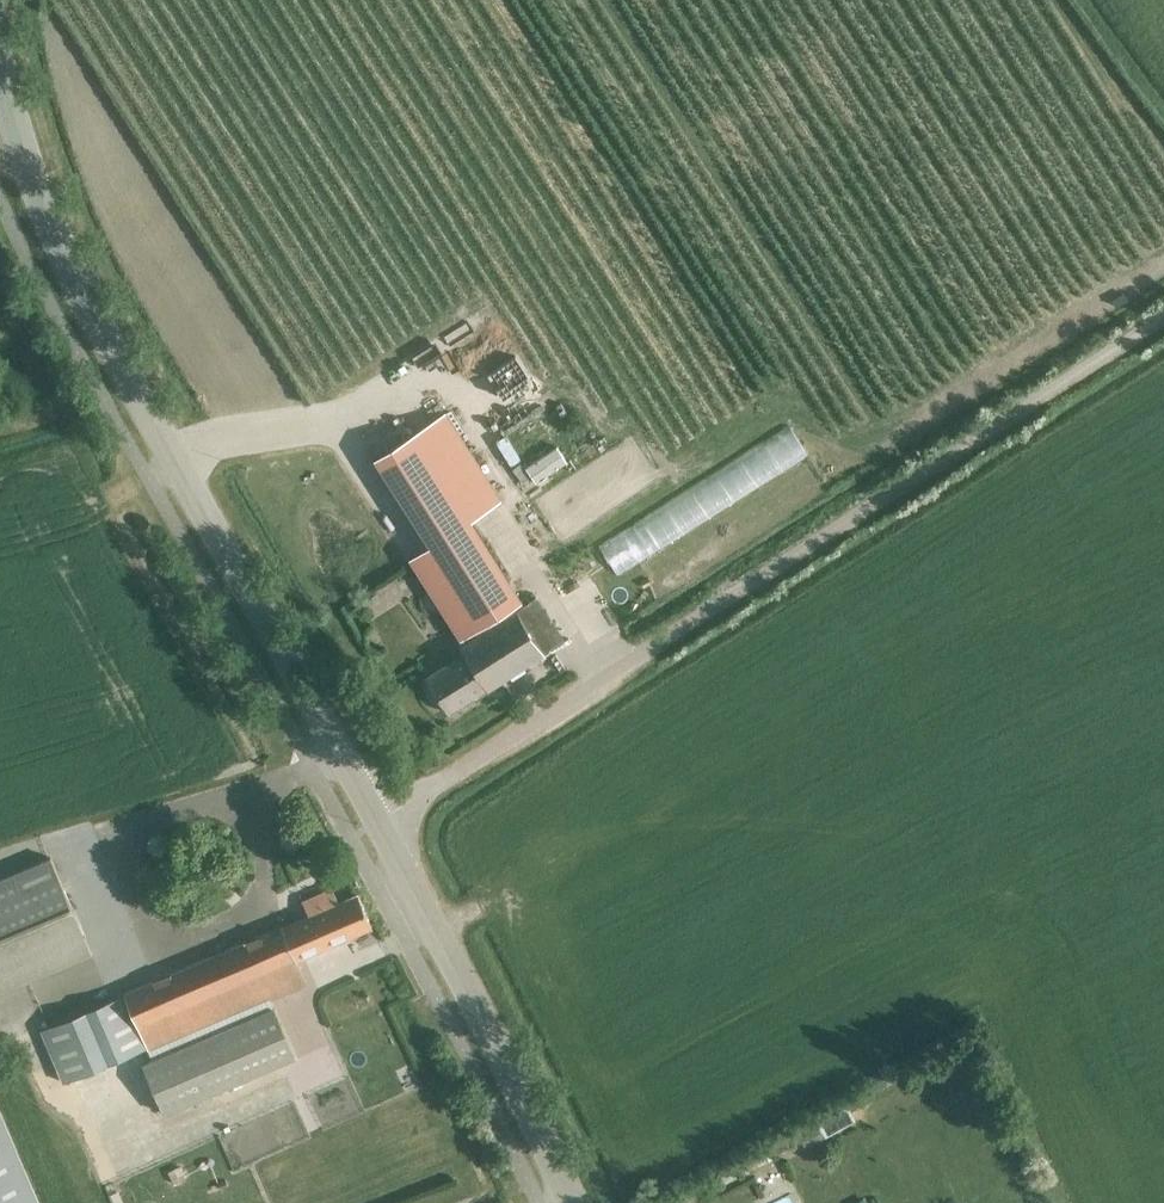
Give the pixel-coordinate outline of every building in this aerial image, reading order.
[(521,600),(469,518),(500,499),(444,411),(373,456),(429,544),(408,557),(460,639),(521,600)] [(446,713),(562,640),(539,604),(514,620),(510,613),(457,646),(462,654),(424,677),(446,713)] [(91,953),(50,857),(0,878),(0,992),(91,953)] [(296,962),(373,929),(358,894),(338,902),(332,887),(303,900),(309,916),(42,1030),(64,1082),(147,1047),(149,1051),(305,984),(296,962)] [(274,1007),(142,1064),(163,1113),(295,1056),(274,1007)] [(845,1108),(815,1125),(823,1140),(854,1123),(845,1108)] [(0,1120),(0,1202),(36,1202),(0,1120)]
